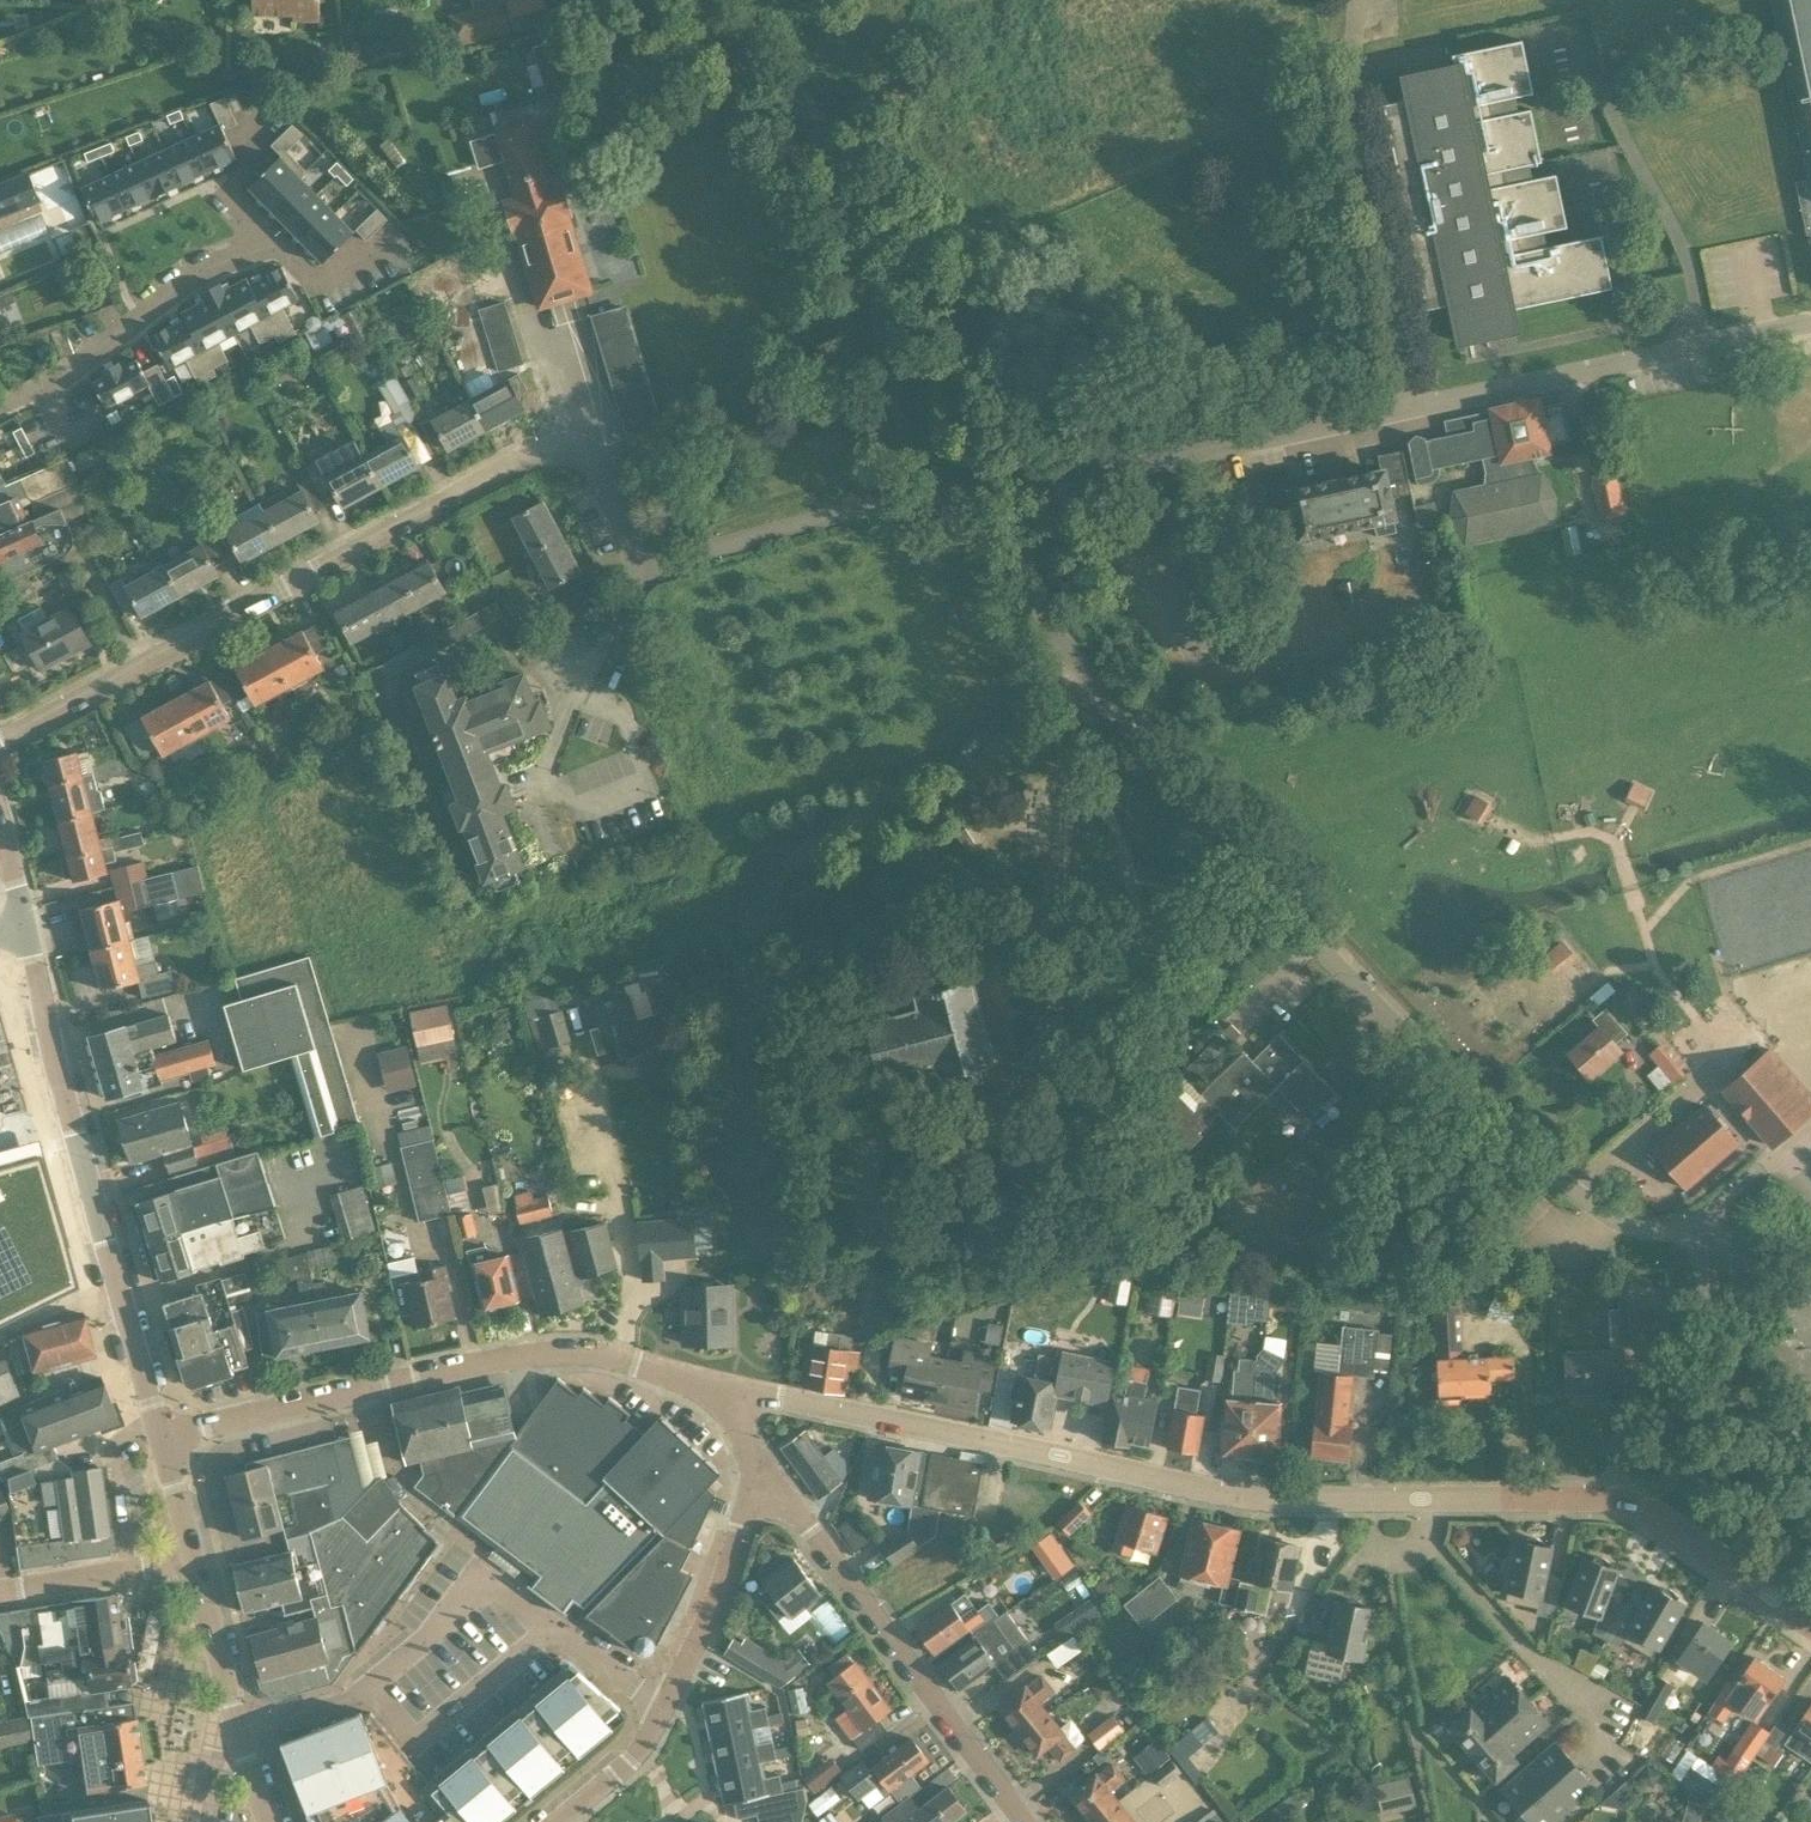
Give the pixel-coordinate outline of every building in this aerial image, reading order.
[(319,0),(252,0),(252,16),(293,16),(293,22),(319,23),(319,0)] [(507,2),(514,30),(549,21),(544,0),(514,0),(507,2)] [(1806,234),(1810,233),(1810,0),(1771,0),(1808,178),(1795,180),(1806,234)] [(463,13),(471,41),(510,31),(502,3),(463,13)] [(534,47),(539,64),(559,58),(554,41),(549,42),(534,47)] [(1452,57),(1403,67),(1405,77),(1404,77),(1408,98),(1383,104),(1426,309),(1452,303),(1459,345),(1461,345),(1460,341),(1511,329),(1507,312),(1610,288),(1600,236),(1548,247),(1545,233),(1566,228),(1554,175),(1503,187),(1500,172),(1540,163),(1528,110),(1488,119),(1485,105),(1531,95),(1519,42),(1452,54),(1451,54),(1452,57)] [(565,76),(544,82),(549,100),(570,94),(565,76)] [(218,125),(192,137),(208,171),(234,159),(234,160),(237,159),(224,130),(237,124),(224,96),(210,103),(220,123),(218,124),(218,125)] [(180,109),(167,114),(171,124),(184,118),(180,109)] [(510,130),(471,142),(479,167),(504,160),(516,198),(505,201),(515,233),(516,232),(540,307),(591,290),(568,216),(570,216),(560,184),(550,188),(530,122),(509,128),(510,130)] [(282,155),(249,187),(250,189),(251,188),(269,206),(300,176),(306,170),(287,151),(303,135),(292,124),(271,145),(282,155)] [(140,131),(126,136),(130,145),(143,140),(140,131)] [(181,183),(182,183),(202,173),(208,171),(192,137),(165,149),(181,183)] [(111,142),(98,147),(101,156),(115,151),(111,142)] [(98,147),(85,153),(88,162),(101,156),(98,147)] [(153,196),(152,196),(153,198),(182,184),(182,183),(181,183),(165,149),(138,162),(153,196)] [(335,177),(337,175),(344,168),(337,161),(329,170),(335,177)] [(110,175),(126,208),(140,202),(152,196),(153,196),(138,162),(110,175)] [(337,175),(347,185),(354,179),(344,168),(337,175)] [(0,183),(0,218),(40,201),(29,172),(0,183)] [(81,187),(98,222),(100,221),(126,208),(110,175),(84,187),(84,186),(81,187)] [(300,176),(269,206),(277,215),(287,224),(318,194),(300,176)] [(318,194),(287,224),(305,243),(336,212),(318,194)] [(377,208),(356,229),(367,240),(388,219),(377,208)] [(336,212),(305,243),(322,261),(321,261),(323,263),(355,231),(354,229),(353,230),(336,212)] [(276,335),(275,335),(279,343),(297,333),(283,308),(299,300),(281,266),(280,267),(280,268),(262,278),(250,284),(249,285),(276,335)] [(220,283),(210,288),(235,334),(251,325),(260,343),(275,335),(276,335),(249,285),(250,284),(246,277),(245,278),(245,279),(224,290),(220,283)] [(181,311),(185,319),(186,318),(212,368),(213,368),(213,367),(226,361),(228,360),(219,342),(235,334),(210,288),(201,293),(205,300),(183,311),(183,310),(181,311)] [(478,309),(482,322),(506,314),(502,302),(478,309)] [(356,303),(342,310),(347,318),(358,339),(372,332),(356,303)] [(626,305),(592,315),(596,329),(630,319),(626,305)] [(509,314),(483,322),(487,334),(513,326),(509,314)] [(217,375),(213,368),(212,368),(186,318),(185,319),(155,334),(153,335),(171,368),(186,359),(199,384),(217,375)] [(596,329),(600,343),(635,332),(630,319),(596,329)] [(332,340),(321,321),(304,330),(314,350),(332,340)] [(51,331),(61,358),(74,353),(64,326),(51,331)] [(487,334),(490,346),(516,338),(513,326),(487,334)] [(600,343),(604,356),(639,346),(635,332),(600,343)] [(490,346),(494,359),(520,351),(516,338),(490,346)] [(604,356),(608,370),(643,359),(639,346),(604,356)] [(524,363),(520,351),(494,359),(498,371),(524,363)] [(94,381),(93,382),(106,407),(148,385),(159,405),(175,396),(173,393),(166,380),(158,364),(143,371),(137,359),(136,359),(136,360),(122,367),(119,362),(102,371),(104,376),(94,382),(94,381)] [(608,370),(612,384),(647,373),(643,359),(608,370)] [(230,368),(226,361),(213,367),(217,375),(230,368)] [(394,371),(400,383),(409,400),(424,393),(408,363),(394,371)] [(519,373),(470,400),(486,430),(524,409),(516,394),(527,388),(519,373)] [(612,384),(616,397),(651,387),(647,373),(612,384)] [(175,375),(166,380),(173,393),(175,396),(183,392),(175,375)] [(388,444),(365,456),(381,487),(421,465),(420,464),(431,458),(410,420),(418,416),(395,377),(379,386),(398,418),(380,428),(388,444)] [(616,397),(621,411),(655,400),(651,387),(616,397)] [(486,430),(470,400),(449,411),(445,405),(429,415),(429,416),(420,422),(431,443),(441,437),(448,450),(486,430)] [(621,411),(625,424),(659,414),(655,400),(621,411)] [(1493,411),(1494,418),(1503,462),(1535,455),(1548,452),(1546,444),(1567,440),(1560,406),(1539,411),(1537,402),(1493,411)] [(659,414),(625,424),(629,438),(663,428),(659,414)] [(1409,448),(1418,487),(1430,484),(1439,476),(1439,468),(1482,459),(1485,473),(1483,487),(1455,493),(1452,520),(1465,544),(1466,543),(1466,542),(1479,537),(1537,524),(1551,524),(1551,525),(1552,525),(1555,499),(1542,476),(1541,476),(1532,456),(1503,462),(1494,418),(1472,422),(1474,431),(1427,441),(1425,439),(1416,436),(1409,442),(1410,448),(1409,448)] [(13,431),(20,444),(29,440),(22,427),(13,431)] [(27,457),(35,452),(29,440),(20,444),(27,457)] [(1301,537),(1373,522),(1377,537),(1397,533),(1390,499),(1412,494),(1403,449),(1378,454),(1381,471),(1291,490),(1301,537)] [(381,487),(365,456),(326,477),(322,469),(311,475),(327,505),(338,499),(343,508),(381,487)] [(66,555),(70,550),(72,544),(72,534),(60,508),(32,520),(27,510),(25,511),(20,501),(33,495),(36,501),(78,482),(68,457),(0,487),(0,583),(0,584),(66,555)] [(1625,513),(1616,471),(1591,476),(1600,518),(1625,513)] [(259,503),(263,512),(279,542),(318,521),(314,513),(327,505),(311,475),(297,482),(302,490),(288,498),(283,490),(259,503)] [(581,571),(562,536),(543,501),(512,518),(550,588),(581,571)] [(214,510),(202,517),(209,530),(226,561),(238,554),(242,562),(279,542),(263,512),(259,503),(221,523),(214,510)] [(202,545),(163,566),(179,596),(218,575),(214,567),(226,561),(209,530),(197,536),(202,545)] [(409,573),(425,602),(443,592),(427,563),(409,573)] [(72,565),(56,573),(75,607),(91,598),(72,565)] [(179,596),(163,566),(125,586),(120,578),(108,585),(124,616),(137,608),(142,616),(179,596)] [(352,641),(425,602),(409,573),(336,612),(352,641)] [(597,600),(590,589),(559,605),(566,617),(597,600)] [(479,597),(468,602),(473,611),(483,605),(479,597)] [(503,615),(496,602),(443,631),(450,643),(503,615)] [(25,629),(21,631),(41,669),(91,643),(71,605),(47,618),(41,607),(20,618),(25,629)] [(302,632),(268,650),(278,669),(287,687),(321,668),(314,654),(328,646),(316,624),(302,632)] [(443,631),(390,659),(397,672),(450,643),(443,631)] [(222,675),(235,698),(236,697),(243,711),(287,687),(278,669),(268,650),(222,675)] [(210,682),(176,700),(189,723),(196,737),(230,718),(223,705),(235,698),(222,675),(210,682)] [(465,824),(486,878),(521,864),(500,810),(513,805),(505,784),(500,786),(486,750),(549,725),(540,702),(533,704),(522,675),(456,701),(447,677),(406,693),(416,718),(407,722),(420,757),(441,749),(461,800),(453,803),(462,825),(465,824)] [(159,746),(163,755),(196,737),(189,723),(176,700),(126,727),(141,756),(159,746)] [(43,760),(50,786),(95,775),(96,778),(111,774),(110,768),(113,767),(112,761),(93,765),(90,756),(78,759),(76,752),(43,760)] [(124,758),(112,761),(113,767),(110,768),(111,774),(127,771),(124,758)] [(96,778),(95,775),(50,786),(59,820),(92,812),(91,810),(104,807),(100,790),(99,789),(96,778)] [(1652,791),(1634,782),(1627,797),(1645,805),(1652,791)] [(1466,813),(1479,821),(1489,804),(1476,795),(1466,813)] [(68,857),(113,846),(111,838),(110,835),(98,838),(92,812),(59,820),(68,857)] [(965,829),(956,834),(965,849),(974,843),(965,829)] [(127,843),(128,847),(144,843),(141,831),(128,834),(130,840),(127,841),(127,843)] [(130,840),(128,834),(111,838),(113,846),(68,857),(61,859),(66,879),(73,877),(74,881),(107,873),(104,862),(116,859),(114,851),(128,847),(127,843),(127,841),(130,840)] [(111,869),(115,887),(148,879),(143,861),(111,869)] [(82,910),(92,950),(129,941),(122,911),(179,898),(173,873),(148,879),(115,887),(118,901),(82,910)] [(1562,940),(1542,956),(1553,970),(1573,954),(1562,940)] [(136,967),(129,941),(92,950),(102,990),(139,981),(143,997),(176,989),(171,971),(159,974),(156,962),(136,967)] [(316,1136),(359,1123),(328,1020),(309,956),(236,977),(243,999),(226,1005),(245,1068),(292,1054),(316,1136)] [(979,1065),(993,1062),(972,980),(955,984),(955,983),(952,983),(953,985),(934,990),(934,988),(931,989),(932,990),(914,994),(918,1009),(866,1023),(879,1077),(932,1063),(936,1077),(950,1074),(953,1088),(983,1080),(979,1065)] [(539,1020),(548,1048),(572,1042),(562,1009),(561,1009),(556,993),(523,1002),(529,1023),(539,1020)] [(587,1007),(603,1062),(645,1050),(628,995),(587,1007)] [(411,1012),(418,1045),(454,1037),(447,1004),(411,1012)] [(1593,1022),(1599,1029),(1568,1056),(1589,1080),(1621,1053),(1615,1046),(1627,1036),(1606,1011),(1593,1022)] [(90,1039),(98,1064),(132,1054),(148,1050),(152,1048),(176,1041),(168,1013),(124,1026),(125,1029),(90,1039)] [(1180,1073),(1190,1084),(1242,1034),(1232,1023),(1180,1073)] [(1331,1089),(1279,1035),(1252,1061),(1244,1052),(1201,1094),(1205,1099),(1193,1111),(1178,1095),(1182,1091),(1164,1072),(1133,1102),(1175,1145),(1185,1146),(1219,1113),(1233,1128),(1268,1094),(1276,1087),(1291,1103),(1304,1116),(1331,1089)] [(132,1054),(98,1064),(108,1099),(162,1084),(161,1080),(190,1072),(193,1081),(211,1076),(208,1067),(215,1065),(208,1039),(154,1054),(152,1048),(148,1050),(132,1054)] [(1649,1052),(1658,1065),(1650,1071),(1664,1091),(1688,1073),(1665,1041),(1649,1052)] [(379,1053),(383,1072),(411,1065),(406,1046),(379,1053)] [(1772,1049),(1723,1091),(1771,1148),(1810,1114),(1810,1095),(1772,1049)] [(230,1137),(193,1147),(180,1102),(119,1119),(132,1164),(165,1154),(170,1172),(235,1153),(230,1137)] [(1705,1106),(1653,1151),(1684,1188),(1737,1142),(1705,1106)] [(420,1221),(451,1213),(433,1139),(402,1147),(420,1221)] [(175,1177),(173,1178),(134,1190),(140,1210),(134,1211),(144,1244),(185,1231),(276,1207),(259,1151),(251,1154),(175,1177)] [(78,1287),(41,1157),(40,1155),(39,1156),(33,1157),(33,1158),(23,1161),(22,1160),(0,1167),(0,1325),(78,1287)] [(374,1228),(362,1185),(339,1192),(351,1234),(374,1228)] [(548,1195),(533,1198),(531,1190),(513,1195),(519,1225),(553,1216),(548,1195)] [(276,1207),(185,1231),(144,1244),(155,1279),(160,1277),(162,1283),(197,1272),(197,1270),(222,1263),(221,1260),(243,1254),(244,1255),(266,1248),(265,1247),(286,1241),(276,1207)] [(642,1221),(645,1282),(667,1281),(666,1260),(696,1259),(694,1219),(642,1221)] [(521,1239),(540,1316),(583,1305),(578,1286),(583,1285),(581,1277),(616,1268),(604,1223),(564,1233),(562,1228),(521,1239)] [(512,1305),(513,1301),(517,1300),(507,1256),(491,1260),(489,1250),(484,1248),(472,1251),(484,1307),(499,1304),(502,1307),(512,1305)] [(324,1347),(313,1284),(307,1252),(287,1258),(293,1279),(296,1279),(301,1303),(255,1312),(263,1358),(324,1347)] [(414,1256),(387,1262),(399,1316),(409,1313),(412,1327),(455,1318),(447,1283),(450,1282),(446,1265),(417,1272),(414,1256)] [(1113,1269),(1108,1299),(1126,1302),(1131,1272),(1113,1269)] [(220,1278),(226,1297),(249,1290),(243,1271),(220,1278)] [(196,1286),(198,1295),(204,1293),(211,1317),(230,1311),(226,1297),(220,1278),(196,1286)] [(324,1282),(313,1284),(324,1347),(370,1338),(361,1292),(327,1298),(324,1282)] [(685,1288),(686,1345),(730,1344),(729,1287),(685,1288)] [(1175,1292),(1150,1289),(1147,1313),(1171,1316),(1175,1292)] [(1249,1293),(1249,1296),(1231,1293),(1228,1321),(1246,1323),(1246,1317),(1265,1319),(1266,1304),(1285,1305),(1286,1291),(1268,1290),(1268,1294),(1249,1293)] [(187,1383),(194,1387),(248,1371),(230,1311),(211,1317),(204,1293),(198,1295),(164,1305),(187,1383)] [(1184,1294),(1183,1308),(1205,1310),(1206,1295),(1184,1294)] [(1394,1296),(1353,1296),(1352,1309),(1381,1309),(1381,1312),(1394,1312),(1394,1296)] [(1435,1306),(1438,1360),(1440,1395),(1492,1393),(1492,1379),(1515,1378),(1514,1357),(1463,1359),(1460,1305),(1435,1306)] [(1608,1308),(1610,1351),(1564,1354),(1566,1395),(1622,1392),(1620,1351),(1620,1346),(1639,1345),(1639,1342),(1650,1342),(1649,1312),(1637,1312),(1637,1307),(1608,1308)] [(33,1374),(95,1356),(82,1311),(20,1329),(21,1336),(9,1339),(17,1372),(31,1368),(33,1374)] [(1373,1377),(1378,1329),(1342,1326),(1337,1374),(1320,1372),(1310,1456),(1348,1460),(1352,1424),(1346,1424),(1352,1375),(1373,1377)] [(803,1369),(807,1373),(805,1389),(843,1395),(847,1370),(857,1371),(859,1353),(852,1352),(853,1338),(827,1333),(819,1331),(816,1346),(811,1345),(810,1355),(805,1358),(803,1369)] [(902,1397),(937,1404),(946,1360),(928,1356),(930,1345),(895,1338),(890,1365),(908,1369),(902,1397)] [(1256,1359),(1255,1363),(1248,1461),(1267,1463),(1267,1459),(1275,1459),(1278,1422),(1275,1422),(1276,1404),(1272,1404),(1275,1371),(1284,1359),(1263,1349),(1256,1359)] [(962,1363),(946,1360),(937,1404),(974,1411),(979,1383),(989,1385),(994,1359),(964,1352),(962,1363)] [(1009,1399),(1017,1401),(1013,1422),(1048,1429),(1054,1393),(1107,1403),(1115,1362),(1062,1352),(1061,1359),(1040,1355),(1035,1381),(1021,1379),(1020,1382),(1012,1380),(1009,1399)] [(1206,1379),(1219,1381),(1224,1355),(1210,1353),(1206,1379)] [(1229,1460),(1248,1461),(1255,1363),(1241,1362),(1240,1374),(1236,1374),(1234,1401),(1229,1400),(1228,1418),(1225,1418),(1222,1455),(1229,1456),(1229,1460)] [(1130,1364),(1124,1395),(1112,1393),(1103,1440),(1128,1445),(1129,1441),(1148,1445),(1156,1401),(1144,1399),(1150,1368),(1130,1364)] [(14,1460),(23,1456),(52,1446),(116,1423),(99,1376),(17,1407),(18,1411),(0,1417),(0,1422),(14,1460)] [(574,1606),(585,1614),(664,1534),(691,1548),(716,1496),(708,1488),(722,1472),(661,1416),(644,1434),(626,1421),(631,1415),(610,1399),(605,1405),(584,1390),(579,1396),(558,1380),(516,1437),(456,1518),(534,1577),(528,1586),(567,1615),(574,1606)] [(1195,1414),(1199,1389),(1178,1386),(1167,1446),(1197,1452),(1204,1415),(1195,1414)] [(820,1499),(838,1486),(849,1470),(834,1449),(822,1457),(804,1432),(783,1447),(820,1499)] [(343,1481),(325,1485),(334,1521),(339,1518),(342,1517),(353,1505),(365,1493),(351,1436),(333,1440),(343,1481)] [(226,1476),(234,1508),(253,1503),(262,1501),(275,1498),(325,1485),(343,1481),(333,1440),(245,1463),(247,1470),(226,1476)] [(983,1464),(879,1445),(869,1497),(911,1505),(907,1530),(882,1546),(894,1564),(933,1539),(938,1510),(973,1516),(983,1464)] [(5,1477),(53,1459),(56,1457),(52,1446),(23,1456),(14,1460),(0,1465),(0,1479),(5,1477)] [(53,1459),(5,1477),(19,1568),(66,1561),(110,1554),(108,1544),(107,1536),(97,1466),(72,1471),(53,1459)] [(342,1517),(366,1541),(400,1505),(400,1503),(382,1477),(376,1481),(365,1493),(353,1505),(342,1517)] [(285,1539),(288,1539),(309,1531),(334,1521),(325,1485),(275,1498),(262,1501),(253,1503),(234,1508),(242,1539),(283,1529),(285,1539)] [(9,1515),(0,1495),(0,1519),(9,1515)] [(1079,1501),(1057,1522),(1068,1533),(1089,1513),(1079,1501)] [(1134,1554),(1138,1539),(1159,1546),(1168,1517),(1127,1504),(1113,1548),(1134,1554)] [(324,1584),(327,1594),(331,1607),(344,1604),(357,1651),(354,1654),(356,1656),(440,1544),(402,1506),(401,1506),(400,1505),(366,1541),(342,1517),(339,1518),(334,1521),(309,1531),(324,1584)] [(852,1518),(839,1527),(854,1550),(868,1541),(852,1518)] [(1234,1606),(1240,1581),(1241,1579),(1227,1576),(1238,1531),(1195,1520),(1180,1580),(1210,1588),(1211,1581),(1225,1585),(1220,1604),(1234,1607),(1234,1606)] [(285,1615),(313,1608),(310,1599),(322,1595),(327,1594),(324,1584),(309,1531),(288,1539),(291,1552),(234,1565),(245,1611),(282,1603),(285,1615)] [(664,1534),(585,1614),(586,1615),(586,1616),(634,1650),(635,1648),(636,1647),(637,1649),(638,1651),(639,1653),(641,1654),(643,1655),(646,1655),(648,1654),(650,1654),(653,1652),(654,1649),(655,1646),(655,1643),(656,1643),(658,1644),(694,1575),(681,1569),(692,1549),(691,1548),(664,1534)] [(1059,1547),(1050,1534),(1034,1546),(1043,1559),(1059,1547)] [(1240,1581),(1234,1606),(1256,1611),(1263,1583),(1290,1589),(1300,1546),(1264,1538),(1258,1565),(1253,1563),(1248,1582),(1240,1581)] [(1554,1618),(1561,1585),(1544,1582),(1551,1548),(1516,1540),(1506,1590),(1508,1590),(1505,1601),(1537,1608),(1536,1614),(1554,1618)] [(1592,1633),(1606,1640),(1620,1610),(1605,1603),(1617,1570),(1584,1557),(1566,1605),(1598,1617),(1592,1633)] [(821,1594),(812,1583),(792,1559),(763,1582),(766,1586),(757,1594),(779,1621),(788,1614),(791,1617),(821,1594)] [(1177,1598),(1158,1575),(1139,1591),(1123,1602),(1144,1623),(1177,1598)] [(1104,1579),(1094,1585),(1100,1595),(1110,1589),(1104,1579)] [(1620,1610),(1606,1640),(1620,1646),(1623,1641),(1651,1657),(1657,1647),(1659,1648),(1684,1605),(1653,1587),(1636,1617),(1620,1610)] [(106,1705),(104,1688),(129,1685),(116,1594),(0,1612),(0,1633),(15,1665),(42,1661),(45,1682),(81,1677),(80,1670),(85,1670),(87,1683),(88,1690),(47,1696),(23,1699),(27,1717),(74,1710),(106,1705)] [(315,1617),(245,1637),(259,1686),(277,1699),(332,1684),(354,1654),(357,1651),(344,1604),(331,1607),(327,1594),(322,1595),(310,1599),(313,1608),(315,1617)] [(964,1594),(951,1604),(916,1629),(934,1654),(982,1619),(964,1594)] [(1090,1599),(1055,1623),(1066,1639),(1101,1615),(1090,1599)] [(1311,1640),(1304,1674),(1304,1676),(1341,1684),(1347,1656),(1361,1659),(1372,1610),(1337,1602),(1328,1644),(1311,1640)] [(145,1642),(143,1664),(157,1665),(163,1606),(153,1606),(149,1643),(145,1642)] [(973,1635),(976,1639),(941,1664),(959,1690),(994,1665),(1004,1679),(1038,1658),(1007,1612),(973,1635)] [(1698,1691),(1705,1680),(1715,1666),(1715,1667),(1732,1643),(1703,1623),(1686,1647),(1689,1649),(1672,1674),(1698,1691)] [(1073,1636),(1048,1653),(1057,1667),(1082,1649),(1073,1636)] [(809,1664),(797,1649),(776,1665),(741,1643),(732,1658),(780,1687),(809,1664)] [(1083,1650),(1069,1660),(1075,1669),(1089,1659),(1083,1650)] [(835,1675),(816,1689),(826,1702),(838,1693),(851,1711),(839,1720),(861,1749),(887,1730),(878,1718),(890,1710),(854,1661),(847,1653),(828,1667),(835,1675)] [(1727,1682),(1710,1710),(1725,1719),(1735,1703),(1757,1718),(1785,1678),(1755,1657),(1734,1687),(1727,1682)] [(1597,1663),(1591,1674),(1602,1680),(1608,1669),(1597,1663)] [(281,1742),(308,1812),(317,1809),(323,1821),(502,1821),(518,1809),(517,1808),(532,1796),(532,1797),(566,1769),(565,1768),(580,1756),(581,1757),(614,1729),(607,1721),(620,1710),(608,1699),(591,1684),(571,1666),(570,1665),(564,1669),(531,1697),(516,1709),(483,1737),(468,1749),(434,1776),(435,1777),(428,1782),(371,1714),(363,1717),(361,1713),(331,1725),(329,1718),(286,1730),(286,1731),(289,1739),(281,1742)] [(999,1707),(1018,1731),(1045,1709),(1038,1701),(1054,1689),(1042,1675),(1026,1688),(1025,1686),(999,1707)] [(1674,1685),(1659,1676),(1637,1716),(1652,1725),(1674,1685)] [(1105,1678),(1093,1685),(1101,1698),(1113,1691),(1105,1678)] [(1470,1708),(1448,1728),(1469,1753),(1494,1781),(1517,1762),(1511,1755),(1548,1723),(1528,1701),(1508,1678),(1472,1710),(1470,1708)] [(748,1691),(702,1701),(709,1736),(755,1726),(755,1727),(784,1721),(782,1712),(768,1715),(766,1706),(752,1709),(748,1691)] [(131,1703),(131,1702),(106,1706),(106,1705),(74,1710),(77,1727),(76,1727),(53,1730),(58,1759),(80,1756),(100,1753),(106,1789),(144,1783),(134,1718),(131,1718),(129,1703),(131,1703)] [(1098,1750),(1124,1731),(1137,1721),(1125,1704),(1086,1733),(1098,1750)] [(1785,1744),(1810,1762),(1810,1707),(1796,1728),(1785,1744)] [(1045,1709),(1018,1731),(1037,1755),(1049,1746),(1060,1760),(1074,1748),(1063,1735),(1064,1734),(1045,1709)] [(0,1721),(0,1747),(30,1739),(25,1716),(0,1721)] [(1190,1778),(1199,1770),(1188,1756),(1218,1731),(1207,1717),(1167,1749),(1190,1778)] [(807,1719),(796,1721),(798,1735),(809,1733),(807,1719)] [(1718,1755),(1695,1790),(1719,1807),(1749,1762),(1763,1741),(1768,1735),(1770,1732),(1752,1720),(1731,1750),(1725,1760),(1718,1755)] [(1769,1745),(1760,1757),(1774,1766),(1782,1754),(1775,1749),(1790,1728),(1778,1720),(1771,1730),(1770,1731),(1770,1732),(1768,1735),(1763,1741),(1768,1745),(1769,1745)] [(755,1726),(709,1736),(716,1769),(762,1760),(762,1761),(791,1755),(789,1746),(774,1749),(773,1740),(759,1743),(755,1727),(755,1726)] [(900,1805),(911,1796),(921,1789),(910,1775),(928,1762),(910,1739),(872,1768),(900,1805)] [(1155,1739),(1134,1757),(1148,1774),(1170,1756),(1155,1739)] [(1501,1788),(1521,1811),(1530,1821),(1554,1821),(1571,1806),(1594,1787),(1574,1764),(1568,1757),(1564,1753),(1554,1741),(1541,1753),(1501,1788)] [(831,1758),(805,1778),(815,1791),(841,1771),(831,1758)] [(1163,1786),(1181,1771),(1171,1759),(1152,1774),(1163,1786)] [(762,1760),(716,1769),(723,1804),(734,1802),(783,1791),(798,1788),(796,1779),(781,1782),(780,1774),(766,1777),(762,1761),(762,1760)] [(840,1777),(841,1778),(858,1800),(880,1784),(862,1760),(840,1777)] [(1070,1796),(1089,1819),(1115,1799),(1109,1791),(1126,1778),(1113,1762),(1098,1775),(1098,1774),(1070,1796)] [(1647,1764),(1639,1779),(1653,1786),(1661,1772),(1647,1764)] [(1378,1783),(1385,1811),(1420,1802),(1413,1774),(1378,1783)] [(1633,1774),(1600,1804),(1628,1809),(1633,1775),(1633,1774)] [(734,1802),(737,1818),(757,1814),(759,1821),(802,1821),(807,1802),(803,1787),(798,1788),(783,1791),(734,1802)] [(900,1805),(883,1818),(886,1821),(904,1821),(908,1819),(910,1821),(950,1821),(965,1811),(948,1789),(921,1809),(911,1796),(900,1805)] [(1115,1799),(1089,1819),(1091,1821),(1133,1821),(1115,1799)] [(1708,1802),(1693,1799),(1688,1821),(1704,1821),(1708,1802)] [(36,1821),(149,1821),(146,1801),(36,1818),(36,1821)] [(1288,1814),(1280,1803),(1273,1809),(1281,1820),(1288,1814)] [(1222,1821),(1213,1810),(1196,1821),(1221,1821),(1222,1821)] [(0,1817),(0,1821),(14,1821),(12,1814),(0,1817)]
